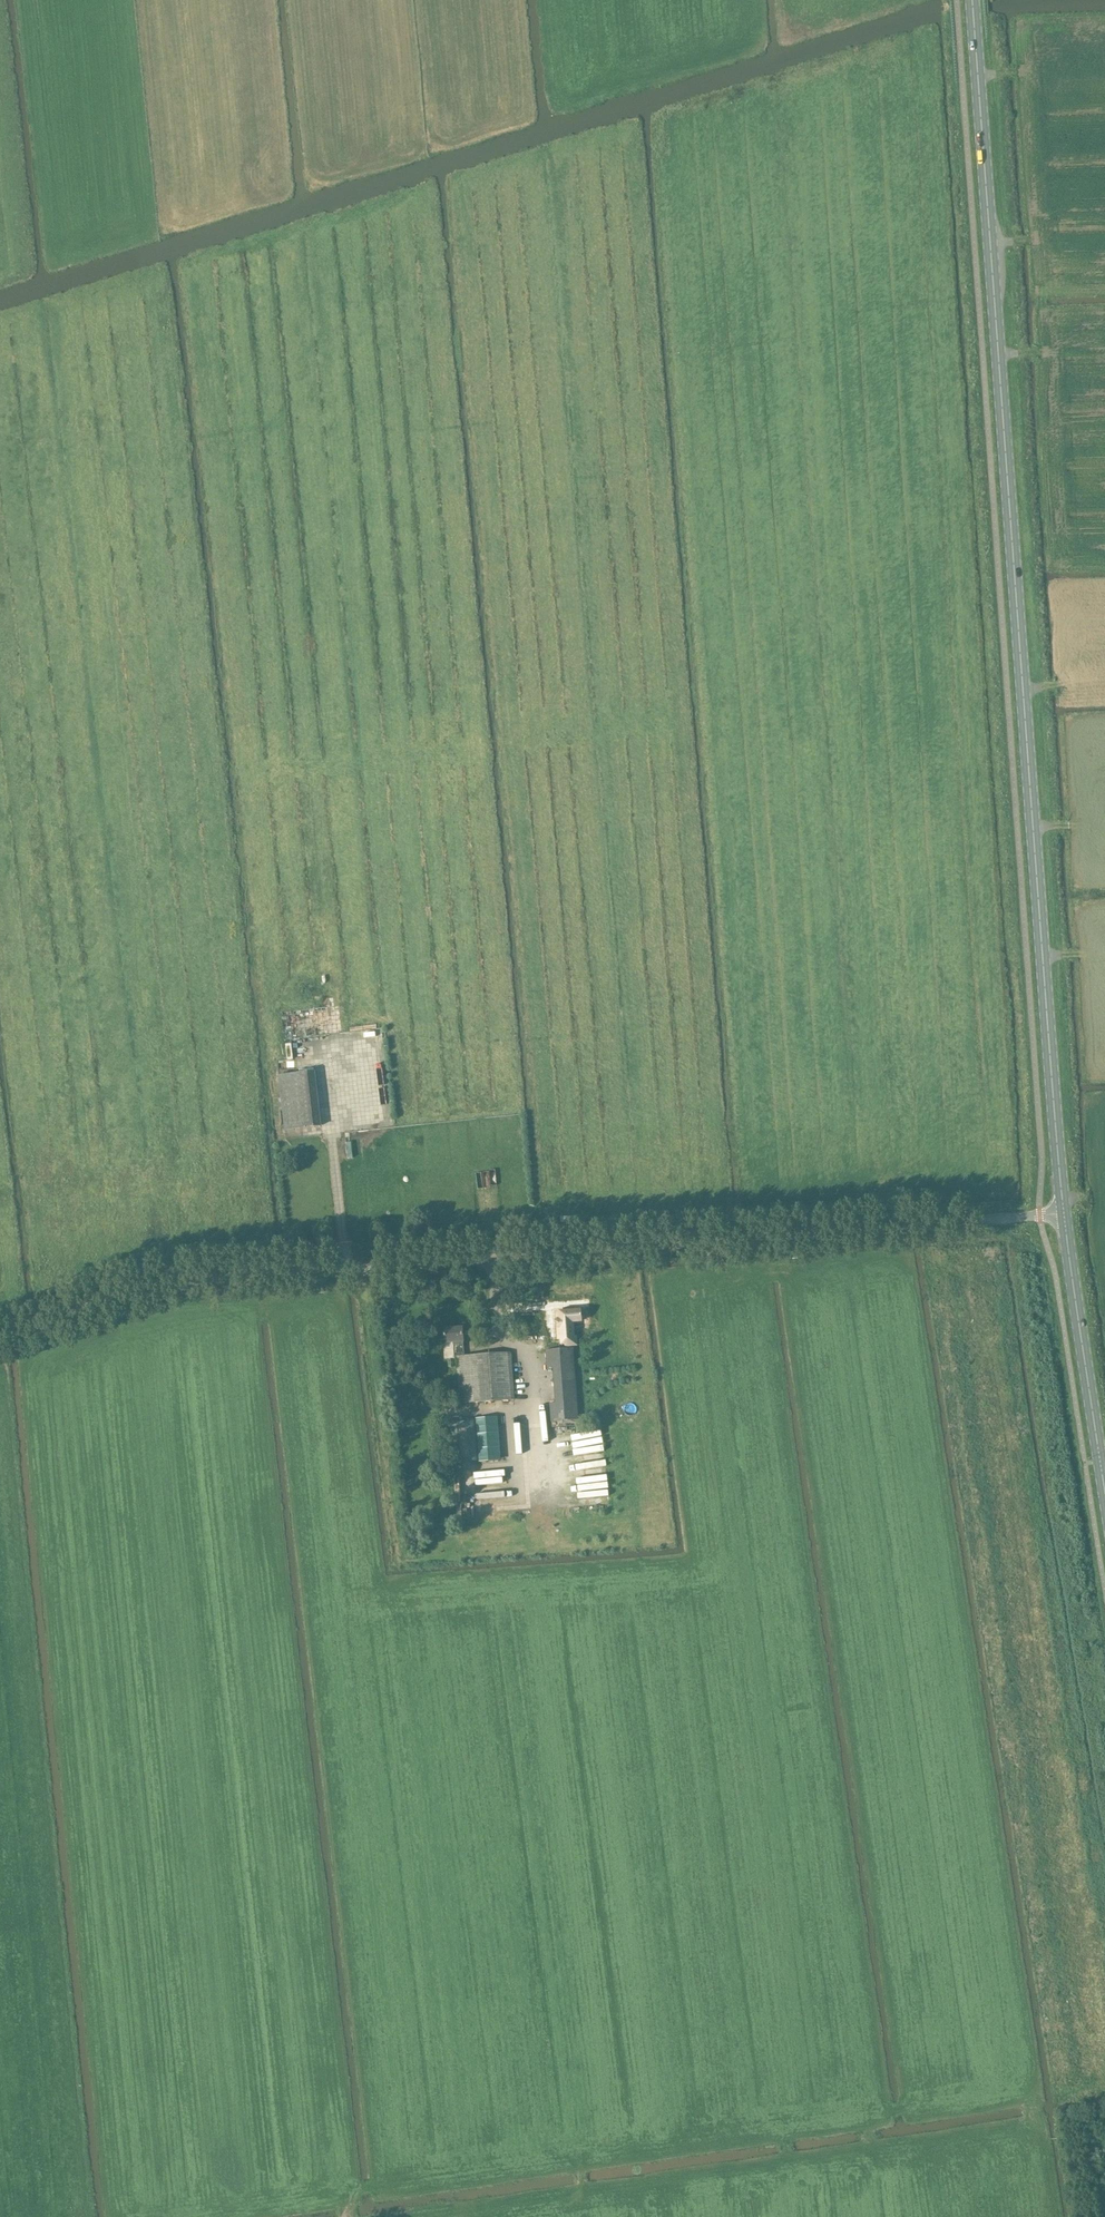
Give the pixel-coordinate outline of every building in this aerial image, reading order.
[(296,1043),(286,1043),(286,1058),(296,1058),(296,1043)] [(315,1072),(278,1076),(284,1131),(321,1127),(315,1072)] [(354,1141),(345,1143),(347,1158),(356,1157),(354,1141)] [(495,1169),(477,1171),(481,1208),(499,1206),(495,1169)] [(581,1310),(556,1312),(559,1340),(565,1339),(566,1346),(577,1345),(576,1337),(574,1337),(573,1322),(582,1321),(581,1310)] [(445,1343),(453,1343),(464,1342),(463,1328),(444,1329),(445,1343)] [(573,1348),(547,1350),(548,1368),(553,1367),(574,1366),(573,1348)] [(511,1353),(455,1357),(459,1404),(515,1400),(511,1353)] [(550,1403),(552,1422),(578,1420),(577,1402),(556,1403),(550,1403)] [(479,1416),(482,1460),(504,1459),(502,1415),(479,1416)] [(478,1459),(475,1420),(451,1422),(453,1461),(478,1459)] [(595,1454),(585,1454),(585,1450),(576,1451),(577,1461),(596,1460),(595,1454)] [(611,1475),(563,1480),(565,1507),(588,1505),(587,1495),(585,1496),(583,1483),(612,1480),(611,1475)] [(463,1511),(479,1538),(484,1535),(486,1540),(510,1526),(492,1495),(463,1511)] [(621,1546),(632,1536),(622,1525),(611,1534),(621,1546)]
